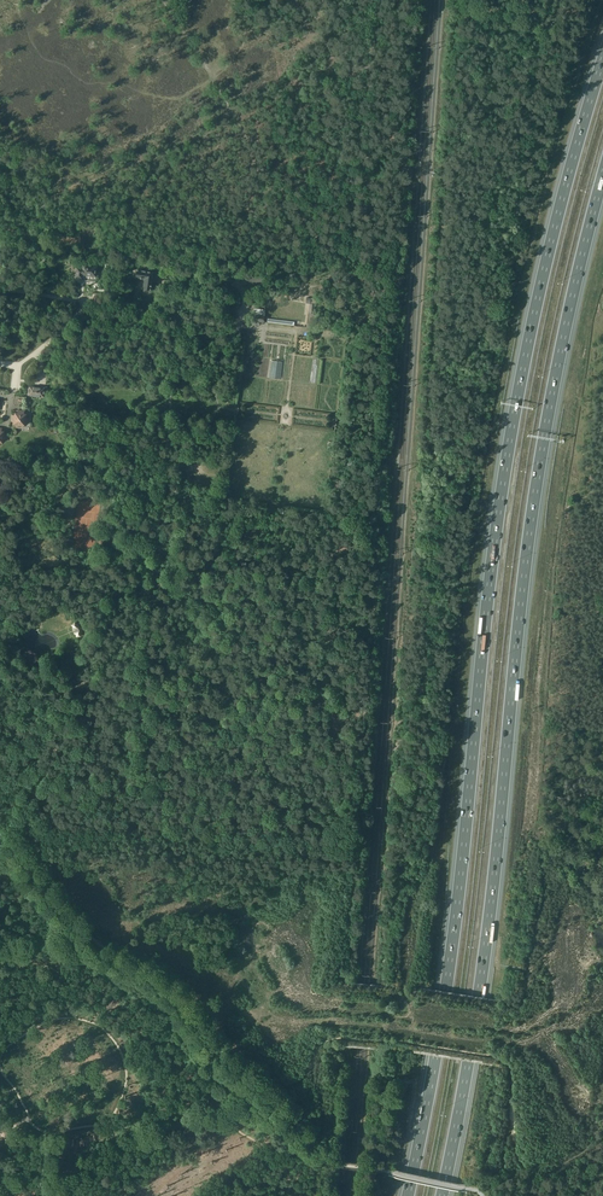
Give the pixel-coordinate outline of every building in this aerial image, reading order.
[(83,263),(82,268),(77,267),(75,280),(95,283),(95,275),(96,275),(97,264),(87,263),(83,263)] [(139,272),(138,277),(141,278),(141,279),(142,279),(142,278),(146,279),(145,287),(146,288),(145,291),(151,292),(151,286),(152,286),(152,285),(154,273),(140,271),(140,272),(139,272)] [(248,278),(249,284),(265,280),(264,275),(248,278)] [(307,297),(306,302),(310,302),(309,312),(313,313),(315,303),(316,298),(311,297),(307,297)] [(264,314),(254,313),(252,324),(259,324),(259,321),(263,321),(264,314)] [(45,387),(29,385),(28,395),(40,396),(44,396),(45,387)] [(11,421),(14,421),(14,423),(25,425),(25,422),(28,423),(29,417),(26,417),(26,414),(24,413),(24,410),(18,410),(17,412),(15,412),(15,415),(12,414),(11,421)] [(72,626),(73,627),(72,628),(74,634),(76,634),(76,636),(80,636),(80,627),(75,623),(72,626)]
